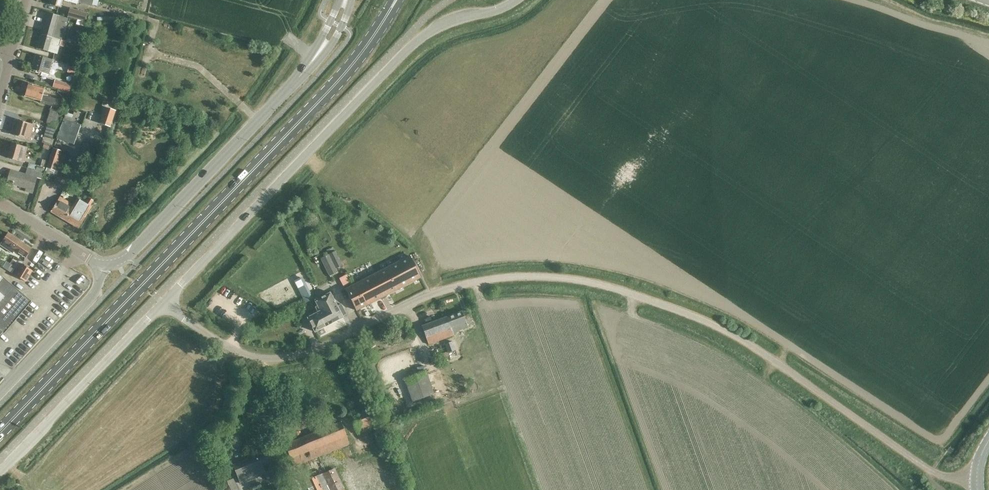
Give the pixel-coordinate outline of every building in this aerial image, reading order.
[(50,6),(60,9),(62,0),(51,0),(50,6)] [(87,14),(70,9),(67,18),(84,23),(87,14)] [(56,55),(66,19),(48,14),(37,49),(56,55)] [(48,75),(52,60),(36,56),(32,70),(48,75)] [(68,92),(70,86),(54,81),(52,88),(68,92)] [(28,83),(24,96),(40,101),(40,103),(53,106),(55,98),(42,95),(43,88),(28,83)] [(105,108),(101,123),(110,126),(114,111),(105,108)] [(63,119),(57,138),(73,144),(80,125),(63,119)] [(29,141),(33,125),(18,121),(14,136),(29,141)] [(52,145),(54,139),(44,136),(42,142),(52,145)] [(87,159),(91,144),(83,142),(79,156),(87,159)] [(22,163),(27,148),(12,143),(7,159),(22,163)] [(55,170),(62,151),(54,148),(47,168),(55,170)] [(40,179),(42,174),(26,169),(24,174),(10,170),(6,183),(25,189),(25,192),(32,194),(36,178),(40,179)] [(51,212),(64,220),(78,199),(77,198),(73,205),(60,198),(51,212)] [(78,199),(64,220),(78,228),(91,207),(78,199)] [(31,249),(8,233),(0,244),(12,253),(14,250),(25,257),(31,249)] [(335,251),(321,258),(329,275),(337,272),(335,268),(342,265),(335,251)] [(409,256),(345,289),(356,310),(420,277),(409,256)] [(25,282),(32,271),(21,264),(17,271),(14,269),(11,273),(25,282)] [(2,333),(4,335),(31,302),(3,278),(0,276),(0,335),(2,333)] [(306,302),(312,299),(303,283),(297,286),(306,302)] [(337,306),(330,292),(314,300),(320,311),(307,317),(314,332),(342,317),(342,316),(346,314),(341,304),(337,306)] [(452,333),(467,327),(461,312),(422,327),(429,344),(453,335),(452,333)] [(453,341),(445,343),(448,352),(456,349),(453,341)] [(413,402),(433,395),(425,372),(404,379),(413,402)] [(391,397),(405,392),(403,385),(388,390),(391,397)] [(285,445),(290,459),(293,467),(349,445),(341,423),(285,445)] [(383,430),(373,434),(380,451),(389,447),(383,430)] [(220,450),(216,438),(208,441),(212,452),(220,450)] [(273,469),(281,466),(274,449),(233,465),(240,484),(265,474),(262,466),(270,463),(273,469)] [(335,468),(312,478),(317,489),(345,489),(335,468)] [(232,479),(222,483),(224,489),(237,489),(232,479)]
